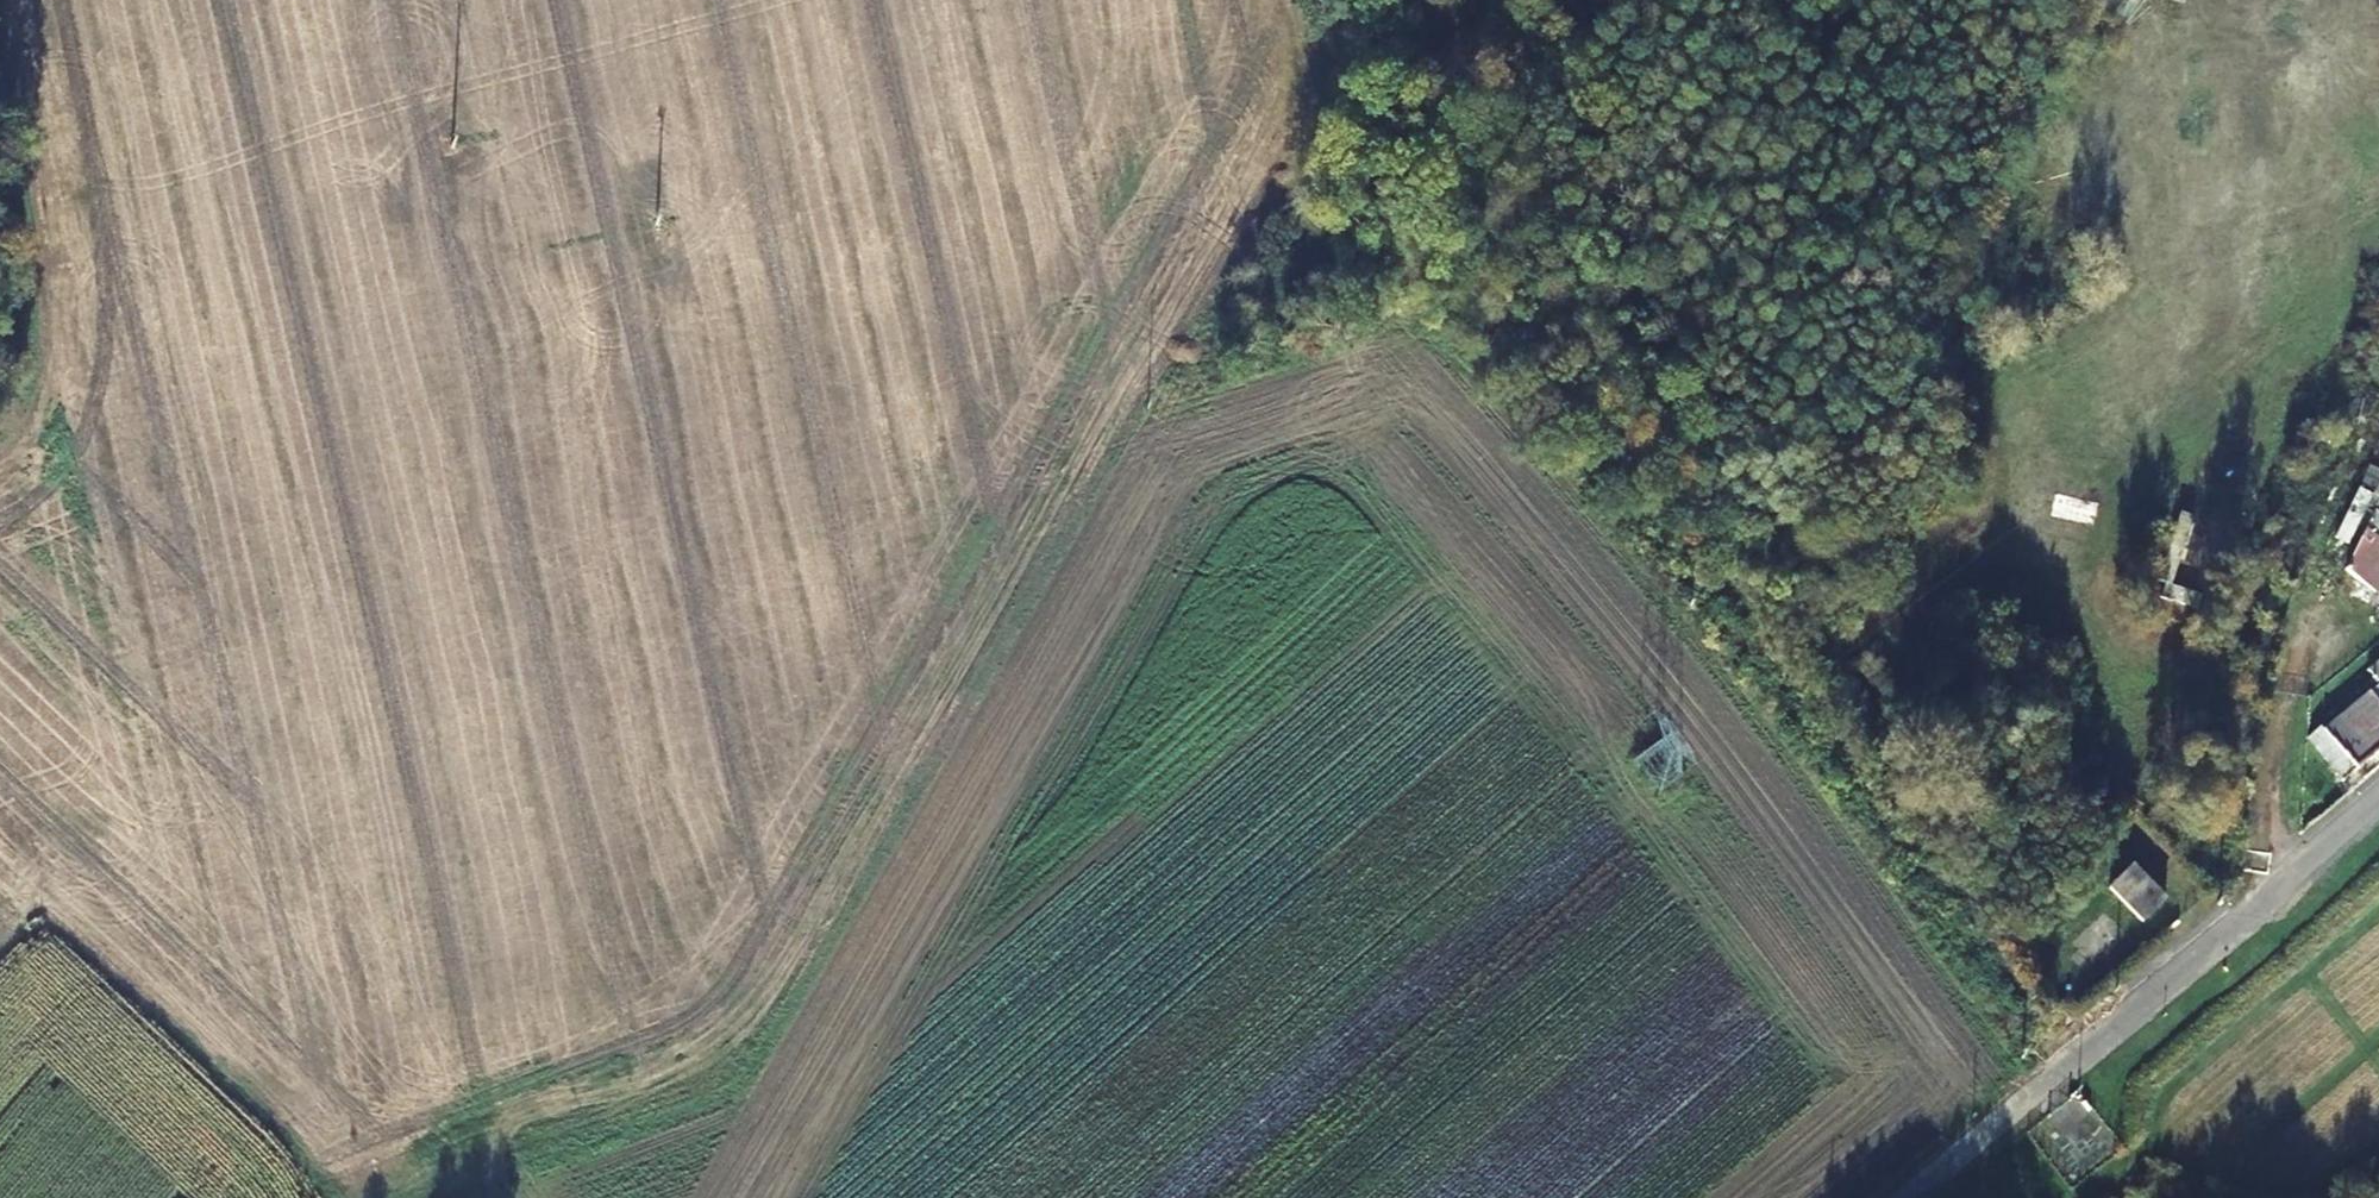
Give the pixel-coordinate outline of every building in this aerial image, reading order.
[(2370,464),(2334,539),(2347,545),(2366,504),(2378,510),(2378,468),(2370,464)] [(2378,593),(2378,511),(2377,509),(2349,572),(2378,593)] [(2358,676),(2368,689),(2323,727),(2337,748),(2326,757),(2342,779),(2378,747),(2378,658),(2358,676)] [(2137,921),(2167,892),(2140,863),(2110,892),(2137,921)]
